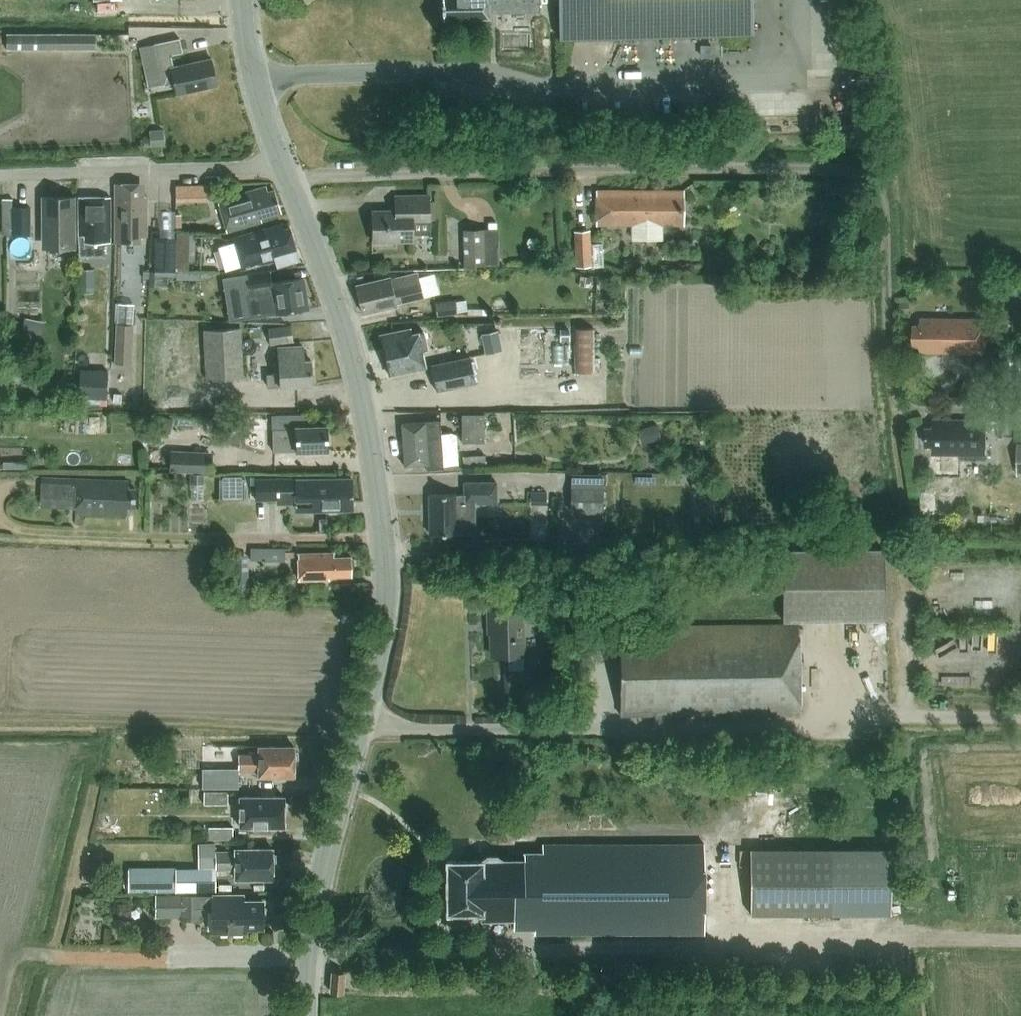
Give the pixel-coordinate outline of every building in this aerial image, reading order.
[(121,0),(96,0),(95,14),(121,14),(121,0)] [(443,17),(489,16),(489,11),(540,10),(540,0),(443,0),(443,17)] [(560,41),(754,35),(753,0),(559,0),(560,41)] [(63,50),(63,33),(7,33),(7,49),(63,50)] [(63,33),(63,50),(96,50),(96,33),(63,33)] [(171,55),(183,52),(180,38),(140,47),(148,85),(164,82),(164,85),(175,83),(177,94),(218,85),(212,58),(174,67),(171,55)] [(164,129),(150,130),(151,147),(165,146),(164,129)] [(178,181),(178,198),(209,198),(209,181),(178,181)] [(261,218),(281,212),(274,190),(268,192),(266,187),(219,200),(228,231),(262,221),(261,218)] [(116,188),(115,235),(122,235),(122,242),(140,242),(140,235),(147,235),(147,198),(139,198),(139,188),(116,188)] [(682,224),(682,192),(600,191),(599,224),(682,224)] [(396,210),(372,211),(373,242),(413,241),(413,235),(432,235),(431,220),(436,219),(435,195),(395,196),(396,210)] [(43,198),(44,248),(77,248),(76,197),(43,198)] [(104,235),(111,235),(110,198),(79,198),(80,235),(86,235),(86,242),(104,242),(104,235)] [(13,236),(31,236),(30,209),(13,209),(13,236)] [(178,218),(178,229),(192,229),(192,219),(178,218)] [(278,266),(299,260),(290,228),(283,230),(281,224),(234,238),(243,269),(276,260),(278,266)] [(463,267),(498,266),(497,230),(463,231),(463,267)] [(575,232),(577,267),(592,266),(591,232),(575,232)] [(157,238),(156,270),(176,270),(177,238),(157,238)] [(77,270),(76,292),(91,293),(91,270),(77,270)] [(271,271),(248,275),(250,287),(249,288),(250,295),(247,295),(251,317),(308,308),(304,277),(272,282),(271,271)] [(396,303),(424,297),(417,273),(391,280),(390,277),(356,285),(363,313),(397,305),(396,303)] [(581,276),(579,285),(590,287),(591,277),(581,276)] [(437,317),(458,314),(457,312),(456,302),(456,300),(435,302),(437,317)] [(464,301),(456,302),(457,312),(465,311),(464,301)] [(899,314),(910,314),(910,302),(899,303),(899,314)] [(986,352),(986,324),(959,324),(959,319),(922,319),(922,326),(915,325),(914,345),(921,345),(921,351),(959,352),(959,347),(974,347),(974,352),(986,352)] [(19,322),(10,322),(10,334),(18,335),(19,322)] [(131,365),(133,326),(116,325),(114,364),(131,365)] [(270,345),(294,341),(292,325),(268,329),(270,345)] [(207,380),(243,378),(241,328),(205,330),(207,380)] [(574,374),(594,374),(594,328),(574,328),(574,374)] [(421,350),(428,349),(424,331),(412,334),(411,329),(380,336),(389,374),(425,367),(421,350)] [(560,329),(561,341),(570,341),(570,329),(560,329)] [(482,334),(487,355),(502,351),(497,330),(482,334)] [(280,386),(313,384),(311,360),(304,360),(304,346),(279,347),(280,361),(279,361),(280,386)] [(1001,372),(1001,376),(1020,376),(1020,348),(1001,348),(1001,372)] [(437,391),(476,383),(471,357),(431,365),(437,391)] [(110,373),(78,373),(78,397),(110,397),(110,373)] [(301,414),(272,415),(273,452),(328,450),(327,425),(301,426),(301,414)] [(462,442),(485,442),(485,414),(462,414),(462,442)] [(158,415),(154,429),(170,433),(174,420),(158,415)] [(702,417),(702,430),(710,430),(710,417),(702,417)] [(987,455),(987,420),(934,419),(934,428),(927,428),(927,446),(934,446),(934,454),(987,455)] [(427,470),(444,468),(440,420),(402,423),(405,466),(426,464),(427,470)] [(657,424),(638,429),(642,444),(661,439),(657,424)] [(210,473),(211,451),(170,450),(169,472),(210,473)] [(463,467),(486,465),(485,455),(463,457),(463,467)] [(20,460),(20,468),(28,469),(28,460),(20,460)] [(190,476),(190,501),(204,501),(204,476),(190,476)] [(219,477),(218,499),(243,499),(244,489),(244,477),(219,477)] [(78,479),(78,480),(42,478),(41,506),(71,507),(71,497),(78,497),(77,512),(126,514),(126,507),(134,507),(135,489),(127,489),(128,481),(78,479)] [(352,509),(353,509),(352,478),(257,479),(257,499),(297,498),(297,496),(304,496),(304,499),(313,498),(313,510),(352,509)] [(497,503),(497,485),(497,482),(464,482),(465,495),(457,495),(457,494),(429,494),(430,534),(458,534),(475,534),(475,503),(497,503)] [(603,513),(603,486),(572,485),(571,513),(603,513)] [(530,491),(530,503),(545,503),(545,491),(530,491)] [(320,530),(328,529),(328,516),(320,516),(320,530)] [(536,523),(531,529),(533,536),(540,540),(546,537),(548,530),(544,524),(536,523)] [(284,550),(249,550),(248,557),(263,557),(263,563),(292,563),(292,554),(284,554),(284,550)] [(782,551),(783,622),(884,621),(884,550),(782,551)] [(329,576),(351,575),(351,556),(334,557),(334,553),(299,554),(299,580),(330,579),(329,576)] [(234,595),(247,594),(246,570),(233,570),(234,595)] [(524,654),(523,623),(544,622),(543,608),(522,608),(488,609),(489,633),(491,633),(492,655),(524,654)] [(670,716),(801,713),(800,624),(619,626),(621,715),(670,714),(670,716)] [(259,777),(295,777),(294,746),(259,746),(259,755),(239,755),(239,746),(203,746),(203,768),(239,768),(239,771),(259,771),(259,777)] [(119,811),(164,812),(164,786),(119,785),(119,811)] [(204,804),(227,804),(227,791),(204,791),(204,804)] [(240,827),(284,827),(284,796),(240,797),(240,827)] [(210,840),(234,840),(233,828),(209,828),(210,840)] [(199,843),(199,869),(216,869),(216,852),(216,843),(199,843)] [(536,934),(705,933),(705,844),(543,845),(543,853),(525,853),(525,860),(448,860),(448,912),(482,912),(482,919),(514,919),(514,929),(535,929),(536,934)] [(236,879),(273,879),(273,849),(235,849),(235,852),(216,852),(216,869),(236,869),(236,879)] [(750,915),(818,915),(818,849),(750,849),(750,915)] [(818,849),(818,915),(891,914),(891,849),(818,849)] [(129,893),(161,892),(216,892),(216,885),(216,869),(199,869),(161,869),(129,869),(129,893)] [(244,894),(156,895),(156,918),(182,918),(182,921),(201,921),(201,909),(212,909),(212,933),(246,933),(246,929),(263,929),(263,900),(244,900),(244,894)] [(342,994),(344,972),(334,972),(332,993),(342,994)]
